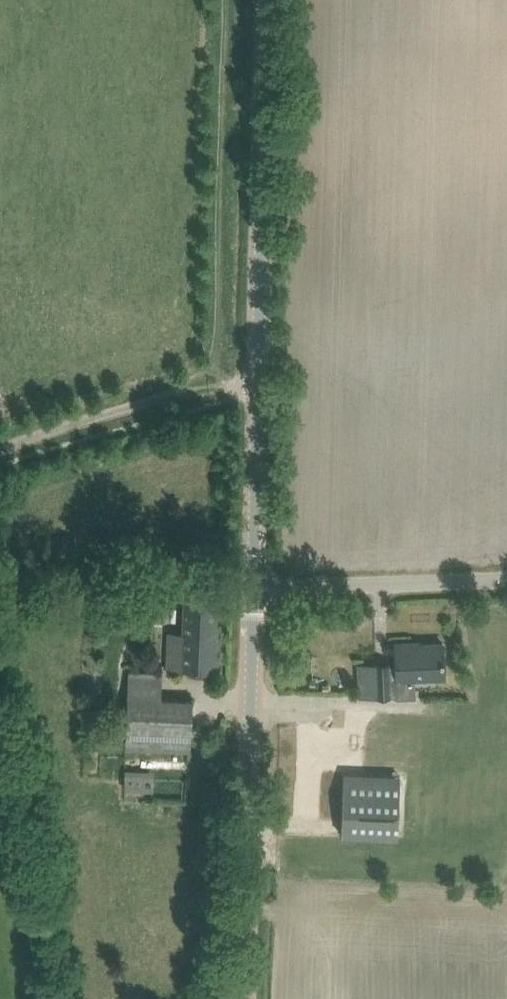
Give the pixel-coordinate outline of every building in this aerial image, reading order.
[(164,666),(197,667),(217,668),(219,623),(215,623),(216,598),(196,597),(181,597),(180,633),(166,632),(164,666)] [(375,696),(392,695),(415,694),(414,678),(443,676),(442,642),(418,643),(418,645),(411,645),(411,642),(395,643),(397,663),(391,663),(373,663),(375,696)] [(125,749),(169,751),(189,751),(192,699),(161,698),(161,671),(128,670),(127,697),(125,749)] [(340,835),(506,841),(506,821),(506,781),(342,775),(340,835)]
